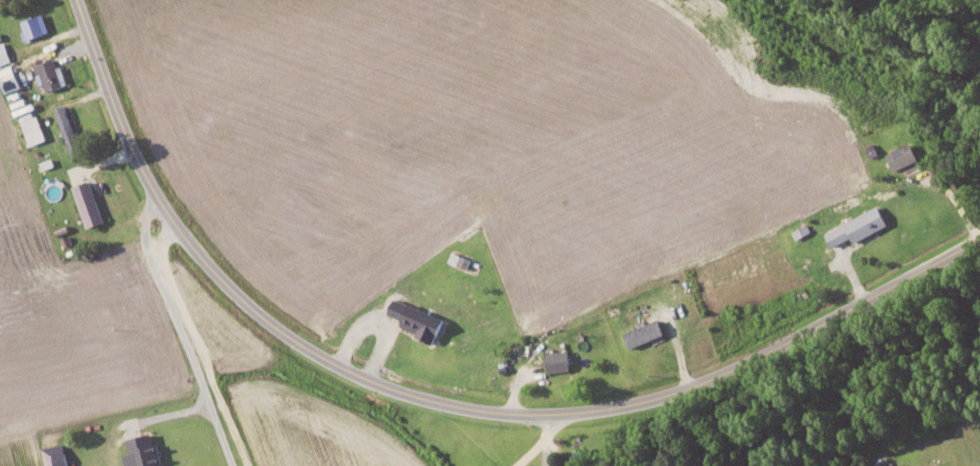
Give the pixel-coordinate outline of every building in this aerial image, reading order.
[(22,21),(26,31),(22,32),(25,41),(51,31),(43,12),(22,21)] [(12,61),(6,42),(0,43),(0,64),(12,61)] [(45,92),(68,83),(62,65),(58,66),(55,57),(35,64),(45,92)] [(55,108),(70,147),(80,143),(65,105),(55,108)] [(46,140),(38,111),(21,116),(30,145),(46,140)] [(896,170),(921,159),(913,142),(888,153),(896,170)] [(106,222),(91,180),(74,186),(88,228),(106,222)] [(834,247),(854,237),(856,241),(890,225),(881,206),(827,231),(834,247)] [(450,262),(469,268),(473,258),(453,252),(450,262)] [(447,319),(397,298),(391,314),(405,320),(402,327),(437,342),(447,319)] [(667,334),(660,319),(626,333),(633,348),(667,334)] [(548,352),(551,372),(573,369),(571,349),(548,352)] [(128,465),(163,465),(155,432),(129,439),(133,453),(125,455),(128,465)] [(66,443),(44,448),(47,465),(70,465),(66,443)]
